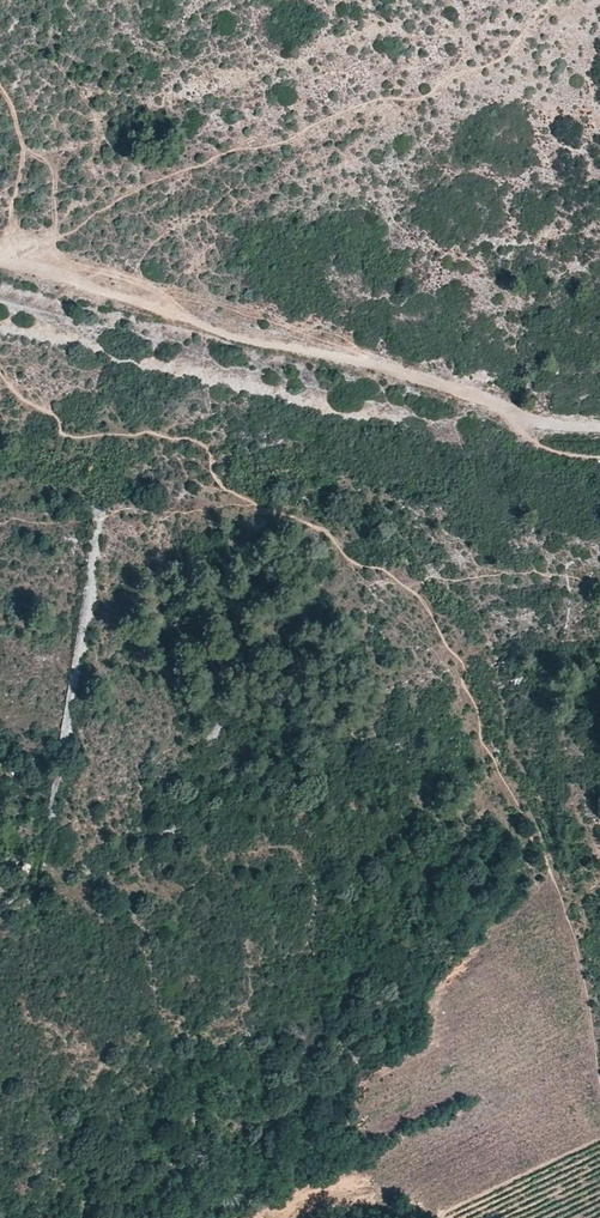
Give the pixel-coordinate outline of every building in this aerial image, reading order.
[(24,859),(22,869),(30,871),(33,861),(24,859)]
